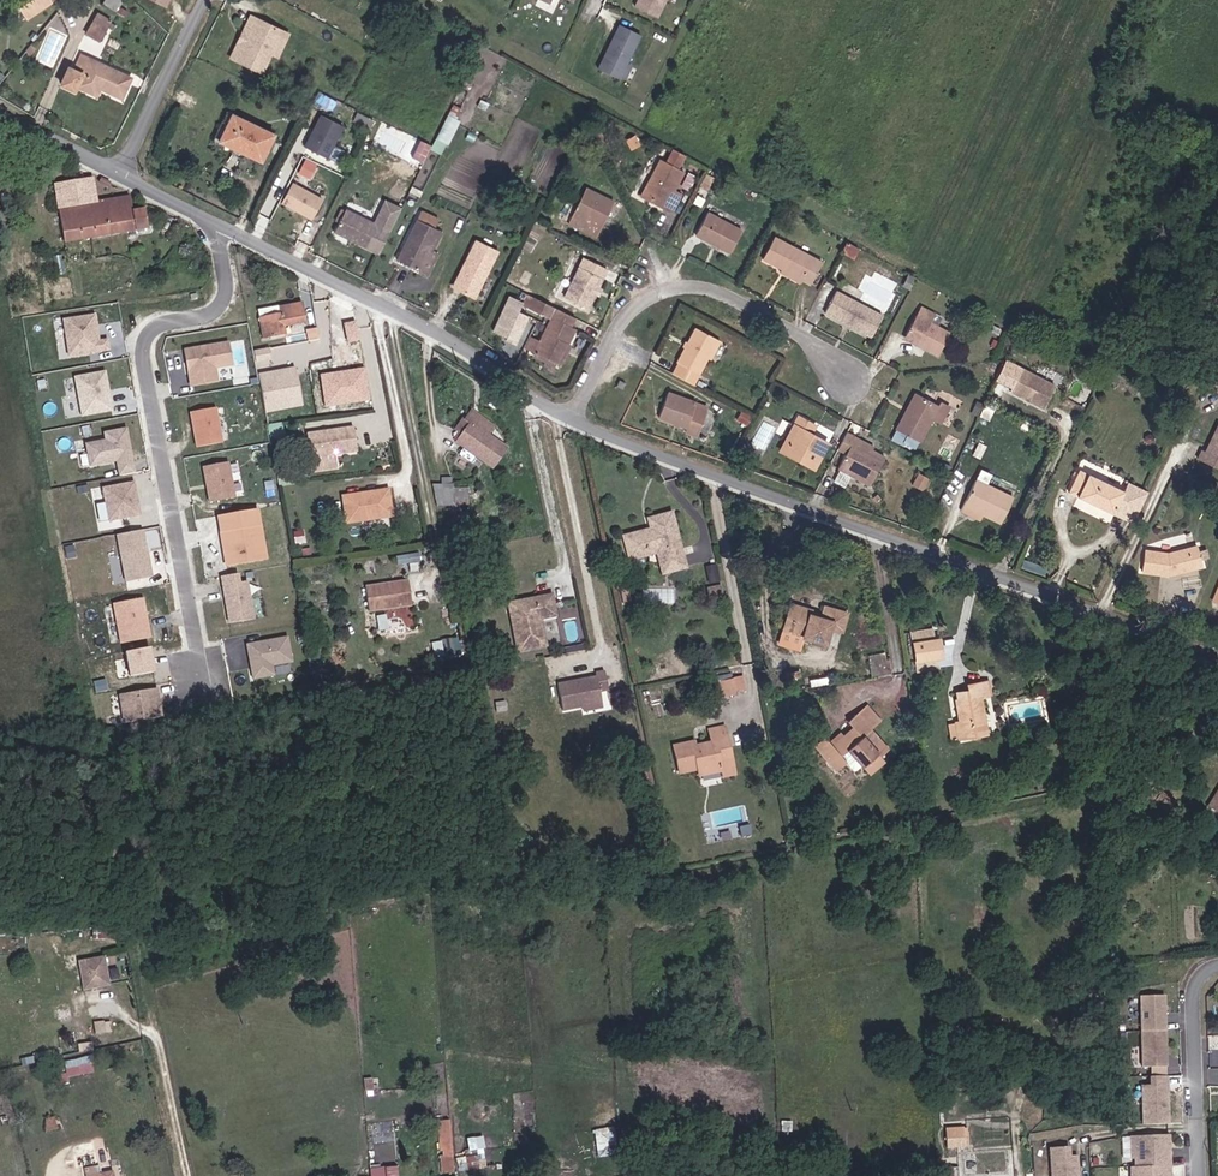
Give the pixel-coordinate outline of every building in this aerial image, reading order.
[(13,5),(21,19),(54,0),(21,0),(13,5)] [(165,10),(169,0),(143,0),(165,10)] [(666,0),(639,0),(633,13),(655,24),(666,0)] [(96,10),(86,32),(103,40),(113,18),(96,10)] [(244,17),(232,39),(240,43),(231,62),(256,75),(265,56),(277,33),(244,17)] [(624,72),(638,42),(617,31),(595,76),(616,87),(617,84),(624,72)] [(84,39),(72,33),(66,46),(78,52),(84,39)] [(283,36),(277,33),(265,56),(272,60),(283,36)] [(240,43),(232,39),(223,58),(231,62),(240,43)] [(81,76),(89,59),(78,54),(71,72),(81,76)] [(71,72),(67,70),(60,88),(75,94),(77,89),(96,98),(99,91),(121,102),(131,79),(89,59),(81,76),(71,72)] [(621,86),(628,74),(624,72),(617,84),(621,86)] [(448,110),(434,147),(446,152),(460,115),(448,110)] [(339,161),(355,130),(323,113),(306,145),(339,161)] [(214,143),(236,155),(250,127),(229,116),(214,143)] [(250,127),(236,155),(256,165),(270,137),(250,127)] [(661,169),(654,165),(636,201),(666,218),(675,200),(668,196),(677,177),(671,173),(677,161),(667,156),(661,169)] [(311,176),(318,164),(306,157),(299,170),(311,176)] [(56,188),(65,246),(150,233),(147,210),(134,212),(132,197),(117,200),(115,189),(98,181),(56,188)] [(281,204),(299,214),(309,194),(290,184),(281,204)] [(614,205),(588,192),(569,229),(596,243),(601,233),(597,231),(603,219),(607,221),(614,205)] [(309,194),(299,214),(313,221),(322,200),(309,194)] [(352,208),(367,215),(370,208),(355,200),(352,208)] [(382,223),(367,215),(352,208),(340,231),(370,246),(382,223)] [(399,259),(422,271),(443,229),(438,226),(441,220),(424,211),(399,259)] [(707,216),(698,234),(732,253),(741,234),(707,216)] [(825,260),(779,233),(766,255),(813,283),(825,260)] [(458,289),(475,298),(497,256),(479,246),(458,289)] [(604,271),(582,259),(560,299),(584,311),(604,271)] [(886,314),(840,289),(828,312),(874,336),(886,314)] [(518,341),(530,313),(518,308),(522,298),(508,293),(492,330),(518,341)] [(300,301),(257,309),(261,337),(304,330),(300,301)] [(570,332),(575,322),(541,305),(537,315),(550,321),(532,357),(555,368),(572,333),(570,332)] [(919,305),(906,331),(923,340),(920,345),(936,354),(948,331),(931,322),(935,313),(919,305)] [(102,339),(101,333),(98,330),(98,327),(101,327),(99,313),(67,317),(72,354),(112,348),(111,338),(102,339)] [(308,340),(255,347),(257,367),(320,358),(316,327),(306,328),(308,340)] [(679,369),(698,379),(701,371),(706,373),(720,344),(693,330),(680,360),(682,361),(679,369)] [(189,350),(193,380),(196,382),(196,386),(221,383),(219,369),(237,367),(233,343),(189,350)] [(294,366),(260,373),(267,411),(301,405),(294,366)] [(365,367),(320,373),(325,405),(369,399),(365,367)] [(1020,368),(1009,391),(1041,408),(1053,385),(1020,368)] [(84,415),(114,410),(107,370),(77,375),(84,415)] [(695,398),(671,387),(662,410),(689,422),(688,425),(699,430),(709,407),(694,400),(695,398)] [(907,418),(903,416),(895,434),(918,445),(930,421),(940,426),(949,407),(939,402),(937,407),(917,397),(907,418)] [(219,409),(193,413),(198,449),(224,444),(219,409)] [(481,451),(493,459),(506,440),(473,415),(460,435),(481,451)] [(802,464),(800,467),(811,473),(824,447),(808,439),(811,430),(794,421),(790,429),(795,432),(785,455),(802,464)] [(356,425),(345,426),(349,451),(360,449),(356,425)] [(349,451),(345,426),(307,433),(311,457),(349,451)] [(90,465),(112,461),(111,459),(117,458),(117,461),(118,465),(133,462),(127,428),(106,432),(107,439),(87,442),(90,465)] [(1207,457),(1203,456),(1199,464),(1217,473),(1217,433),(1207,457)] [(848,434),(839,452),(848,456),(841,473),(873,489),(887,459),(874,452),(872,456),(854,446),(857,439),(848,434)] [(500,464),(493,459),(481,451),(476,458),(495,473),(500,464)] [(135,473),(133,462),(118,465),(120,476),(135,473)] [(230,464),(204,469),(210,504),(236,500),(230,464)] [(1130,526),(1145,495),(1124,485),(1120,495),(1075,473),(1064,495),(1130,526)] [(459,477),(445,480),(446,486),(447,492),(462,490),(459,477)] [(140,516),(134,483),(103,488),(109,521),(140,516)] [(1012,502),(974,485),(960,517),(981,527),(984,520),(1002,528),(1012,502)] [(465,505),(462,490),(447,492),(446,486),(433,489),(434,496),(437,510),(465,505)] [(357,502),(390,497),(389,489),(356,494),(357,502)] [(343,496),(344,504),(357,502),(356,494),(343,496)] [(392,514),(390,497),(357,502),(344,504),(347,521),(392,514)] [(666,561),(687,553),(673,507),(651,514),(653,523),(625,533),(633,559),(662,549),(666,561)] [(218,518),(220,533),(261,527),(258,512),(218,518)] [(261,527),(220,533),(226,568),(266,562),(261,527)] [(130,583),(155,578),(147,530),(122,534),(130,583)] [(1176,557),(1149,556),(1150,579),(1176,579),(1208,568),(1203,547),(1180,554),(1176,557)] [(112,552),(115,580),(122,580),(120,552),(112,552)] [(690,561),(687,553),(666,561),(669,568),(690,561)] [(718,572),(715,556),(706,557),(709,574),(718,572)] [(243,572),(223,576),(232,625),(260,620),(253,580),(245,581),(243,572)] [(718,588),(716,577),(706,579),(709,590),(718,588)] [(407,581),(364,586),(367,611),(410,605),(407,581)] [(519,615),(513,617),(519,644),(545,639),(540,612),(554,609),(550,588),(515,596),(519,615)] [(798,617),(795,628),(831,638),(835,623),(846,625),(851,604),(828,598),(825,611),(815,609),(817,602),(791,595),(786,614),(798,617)] [(509,597),(513,617),(519,615),(515,596),(509,597)] [(144,597),(113,603),(121,643),(152,638),(144,597)] [(784,625),(795,628),(798,617),(786,614),(784,625)] [(938,631),(936,621),(915,625),(922,663),(944,658),(942,649),(938,631)] [(942,630),(938,631),(942,649),(946,648),(942,630)] [(292,638),(251,645),(256,681),(277,677),(275,667),(296,664),(292,638)] [(586,645),(585,640),(565,644),(567,650),(586,645)] [(152,646),(126,651),(130,675),(157,671),(152,646)] [(447,650),(438,652),(441,669),(450,668),(447,650)] [(897,664),(895,650),(874,654),(877,668),(897,664)] [(728,665),(711,669),(717,691),(736,687),(735,683),(743,680),(740,666),(729,669),(728,665)] [(596,676),(558,683),(563,709),(583,705),(602,702),(600,692),(610,690),(607,670),(596,672),(596,676)] [(973,683),(963,685),(965,694),(963,694),(966,714),(962,715),(964,730),(989,725),(986,711),(990,710),(986,690),(995,688),(993,675),(972,678),(973,683)] [(136,720),(173,714),(169,686),(131,693),(136,720)] [(872,700),(863,709),(876,724),(877,725),(886,715),(872,700)] [(584,712),(603,709),(602,702),(583,705),(584,712)] [(876,724),(863,709),(850,721),(855,726),(836,742),(829,734),(820,743),(842,768),(852,759),(860,768),(868,761),(877,771),(891,758),(886,751),(893,745),(884,733),(878,740),(869,731),(876,724)] [(698,740),(677,745),(683,774),(700,770),(702,777),(725,772),(726,778),(736,775),(726,726),(714,729),(717,744),(699,747),(698,740)] [(1211,794),(1201,816),(1217,825),(1217,796),(1211,794)] [(103,947),(101,939),(73,941),(75,950),(103,947)] [(79,971),(59,975),(65,1002),(85,997),(79,971)] [(1167,996),(1140,996),(1140,1032),(1167,1031),(1167,996)] [(1167,1031),(1140,1032),(1140,1066),(1151,1066),(1151,1076),(1168,1076),(1167,1031)] [(91,1037),(73,1042),(76,1050),(93,1046),(91,1037)] [(59,1073),(60,1080),(95,1072),(90,1054),(65,1060),(68,1071),(59,1073)] [(1168,1076),(1151,1076),(1152,1085),(1141,1086),(1142,1126),(1171,1125),(1170,1076),(1168,1076)] [(436,1119),(443,1172),(456,1170),(449,1117),(436,1119)] [(945,1127),(946,1148),(968,1147),(967,1126),(945,1127)] [(469,1155),(459,1156),(461,1169),(488,1166),(485,1134),(466,1136),(469,1155)] [(1135,1135),(1136,1166),(1172,1165),(1171,1134),(1135,1135)] [(1050,1148),(1052,1175),(1080,1175),(1079,1154),(1074,1154),(1074,1146),(1050,1148)] [(398,1163),(371,1164),(371,1175),(399,1175),(398,1163)] [(954,1165),(945,1165),(945,1175),(953,1175),(954,1165)] [(1172,1165),(1136,1166),(1130,1166),(1130,1175),(1172,1175),(1172,1165)]
